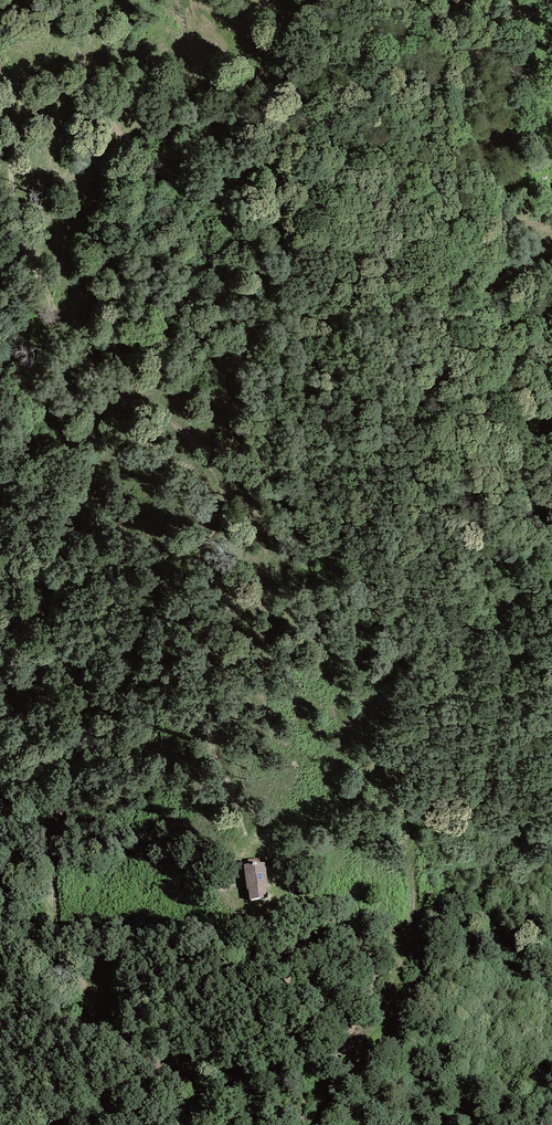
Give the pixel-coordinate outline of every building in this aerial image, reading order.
[(266,868),(243,871),(246,895),(249,895),(250,906),(267,904),(266,893),(268,892),(266,868)]
